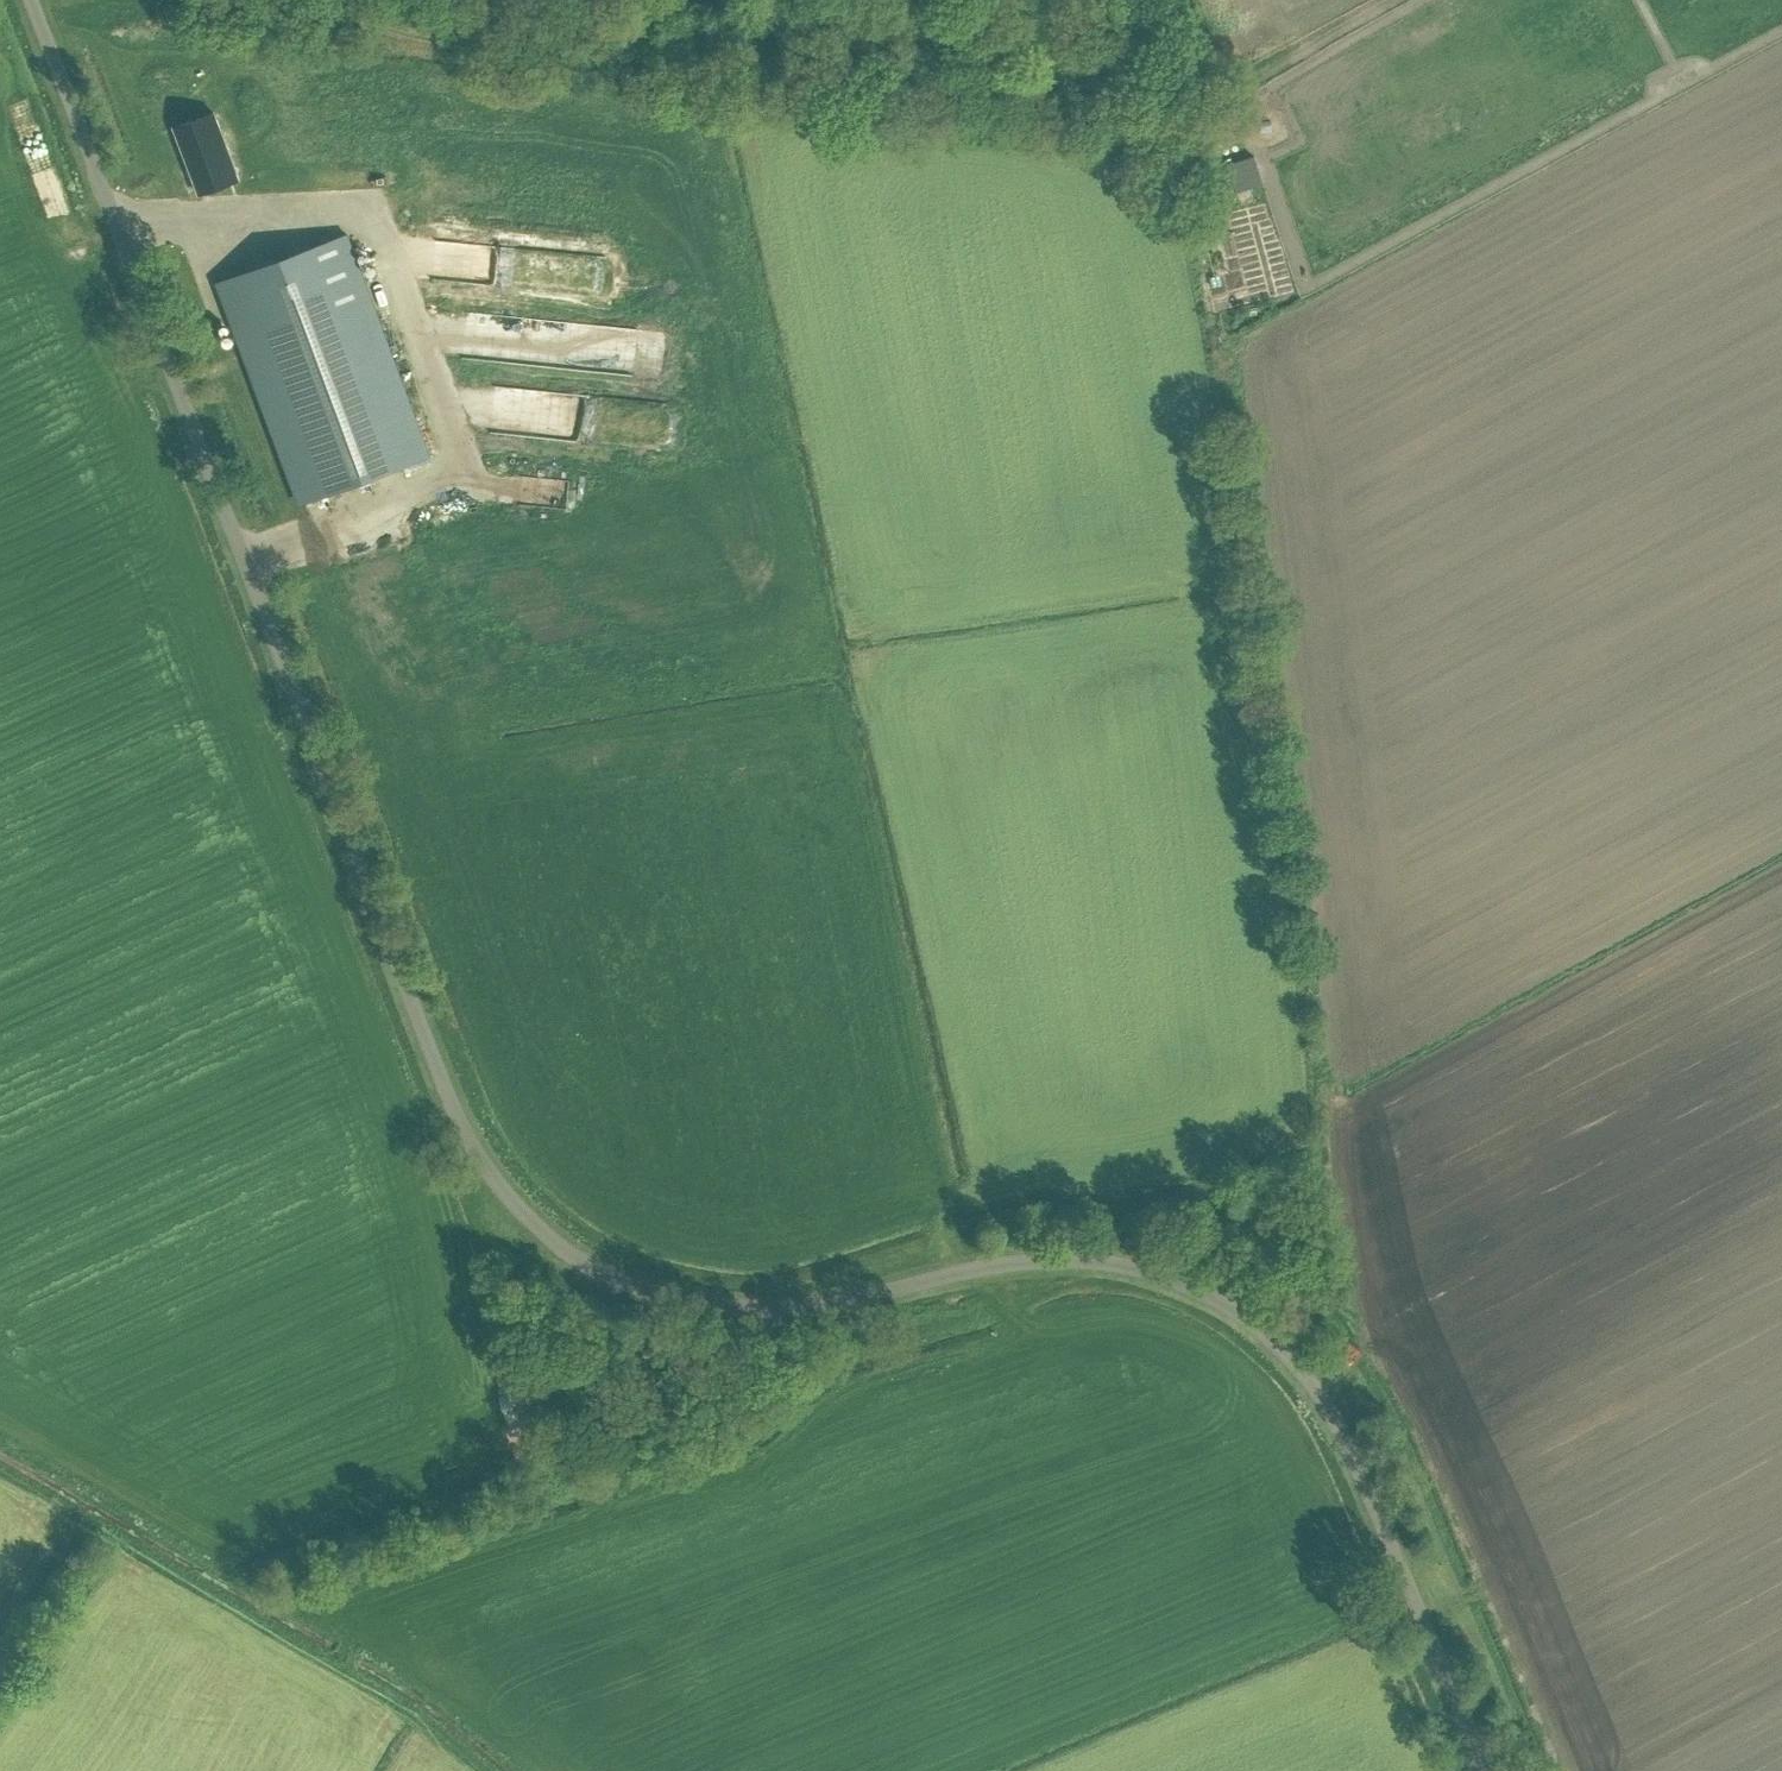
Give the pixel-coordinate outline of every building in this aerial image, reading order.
[(159,131),(159,130),(185,196),(225,181),(199,115),(159,131)] [(243,273),(223,281),(252,361),(305,504),(320,498),(334,493),(431,458),(349,234),(243,273)]
